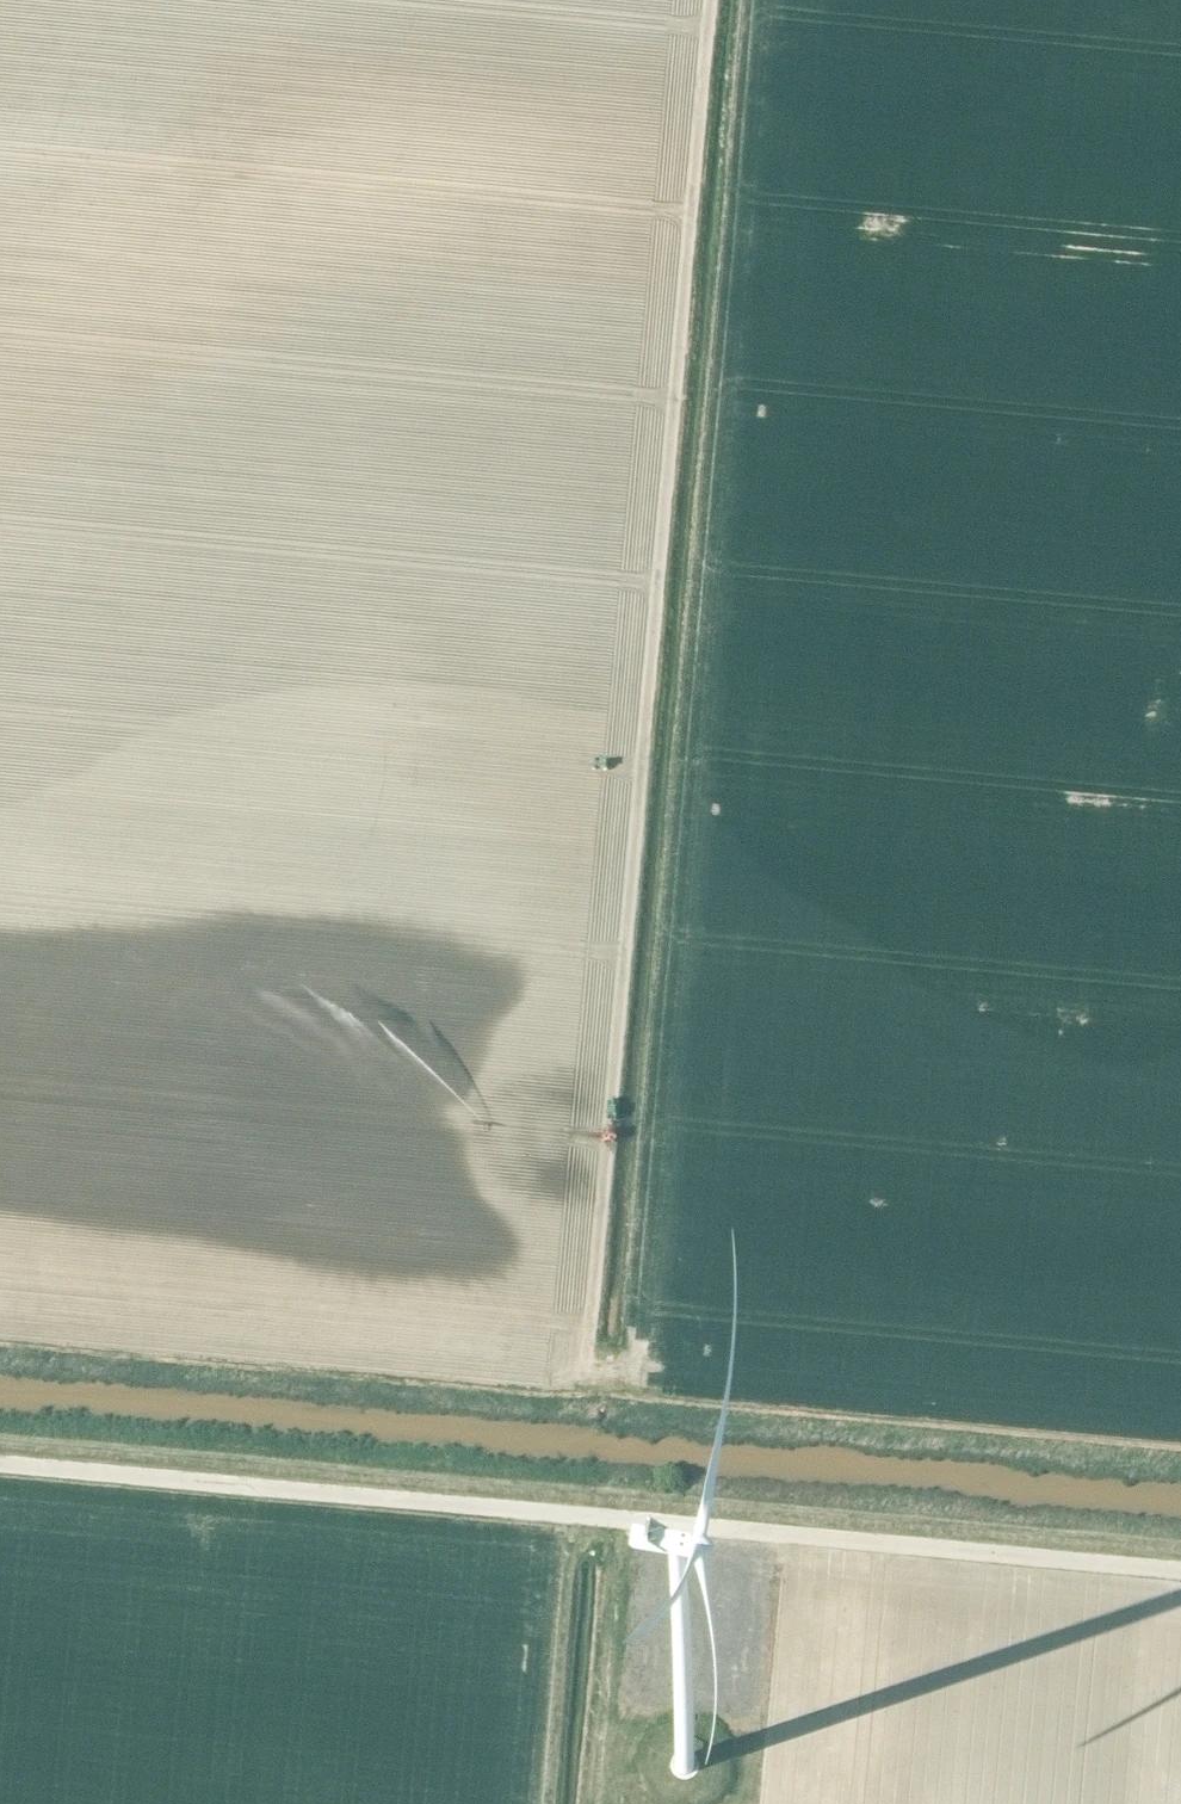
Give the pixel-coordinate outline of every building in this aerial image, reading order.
[(676,1767),(676,1768),(676,1769),(676,1770),(677,1771),(677,1772),(677,1773),(678,1774),(679,1775),(680,1776),(681,1777),(682,1777),(683,1777),(684,1778),(685,1778),(686,1778),(687,1778),(688,1778),(689,1778),(690,1777),(691,1777),(692,1776),(693,1776),(693,1775),(694,1774),(695,1774),(695,1773),(695,1772),(696,1771),(696,1770),(696,1769),(696,1768),(696,1767),(696,1766),(696,1765),(696,1764),(695,1763),(695,1762),(694,1761),(693,1761),(693,1760),(692,1759),(691,1759),(690,1758),(689,1758),(688,1758),(687,1758),(686,1758),(685,1758),(684,1758),(683,1758),(682,1759),(681,1759),(680,1759),(680,1760),(679,1761),(678,1761),(678,1762),(677,1763),(677,1764),(676,1765),(676,1766),(676,1767)]
